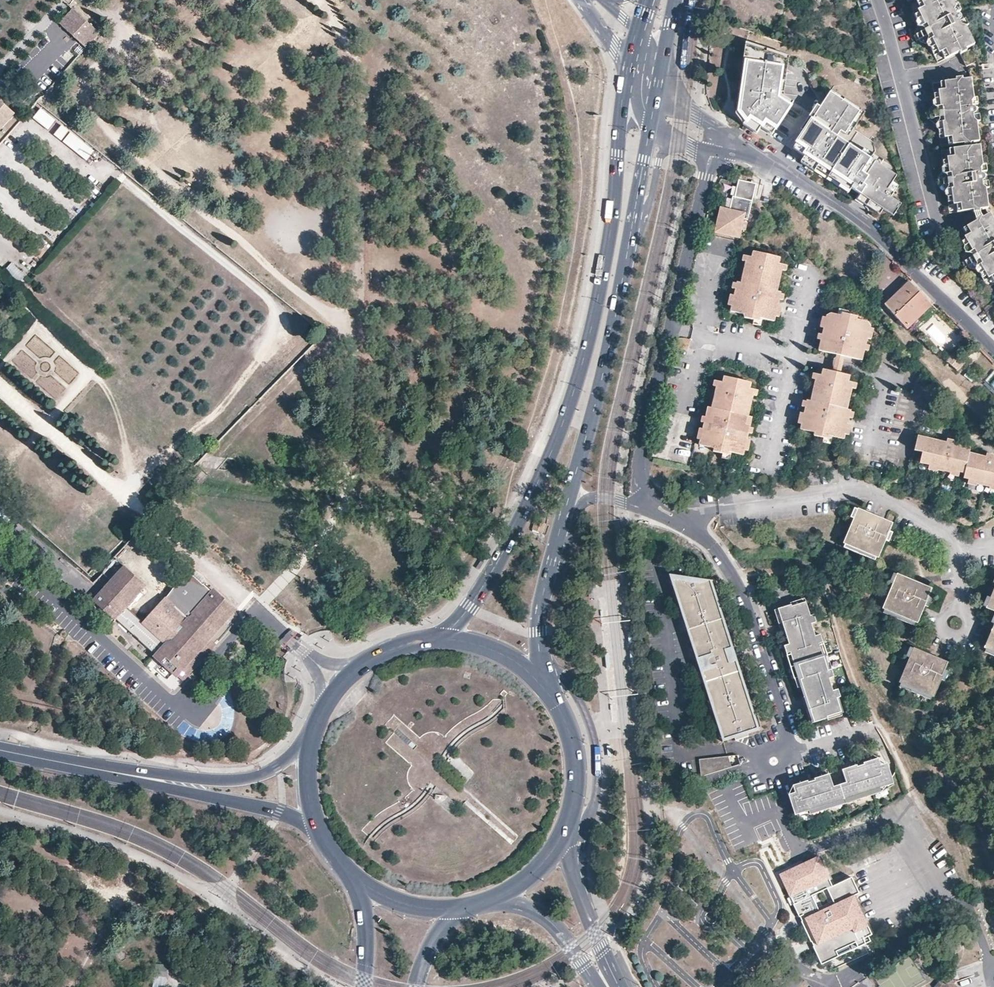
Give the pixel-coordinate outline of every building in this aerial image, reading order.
[(909,1),(921,26),(913,31),(916,36),(924,32),(937,58),(972,40),(964,23),(967,22),(964,16),(958,19),(958,17),(960,16),(960,14),(960,12),(959,11),(958,10),(957,9),(955,9),(954,10),(953,8),(959,5),(956,0),(953,1),(952,0),(910,0),(909,1)] [(97,33),(73,9),(59,24),(85,49),(97,33)] [(745,41),(736,106),(746,117),(767,123),(775,115),(783,54),(745,41)] [(976,56),(970,44),(958,50),(964,62),(976,56)] [(789,56),(783,54),(775,115),(767,123),(746,117),(736,106),(735,113),(737,116),(741,122),(746,127),(747,128),(752,131),(756,133),(760,127),(771,135),(793,101),(784,94),(789,56)] [(962,145),(970,144),(969,141),(979,140),(977,122),(980,121),(980,115),(973,116),(972,114),(974,113),(975,112),(976,110),(976,109),(976,107),(975,106),(974,105),(973,105),(971,105),(971,103),(978,102),(977,96),(973,97),(970,77),(932,82),(935,110),(926,112),(927,118),(936,117),(940,145),(962,142),(962,145)] [(828,88),(823,95),(831,100),(835,93),(828,88)] [(893,216),(901,204),(891,197),(894,193),(888,189),(893,182),(897,176),(838,136),(842,130),(844,132),(855,117),(847,112),(852,105),(835,93),(831,100),(823,95),(815,108),(820,111),(804,134),(795,147),(802,152),(801,153),(893,216)] [(13,115),(0,103),(0,130),(13,115)] [(852,105),(847,112),(855,117),(859,109),(852,105)] [(820,111),(815,108),(799,130),(804,134),(820,111)] [(32,118),(47,131),(56,122),(41,109),(32,118)] [(61,125),(53,135),(61,142),(69,132),(61,125)] [(970,146),(970,144),(962,145),(962,147),(941,150),(945,179),(935,180),(936,186),(946,185),(950,213),(987,208),(989,208),(986,189),(990,188),(989,182),(982,183),(982,181),(983,180),(985,180),(985,178),(986,176),(985,175),(985,174),(984,173),(982,172),(980,173),(980,171),(987,170),(986,164),(983,164),(980,145),(970,146)] [(746,230),(756,183),(740,179),(736,196),(734,196),(731,209),(727,208),(718,213),(718,216),(722,217),(721,222),(716,222),(723,235),(734,237),(741,233),(742,230),(746,230)] [(893,182),(888,189),(894,193),(898,186),(893,182)] [(990,212),(988,213),(956,232),(970,257),(962,262),(966,267),(974,263),(988,286),(993,283),(993,219),(990,212)] [(747,260),(743,275),(748,276),(747,281),(742,281),(739,280),(738,282),(737,287),(735,294),(732,304),(731,309),(746,312),(745,315),(755,318),(760,318),(761,316),(764,316),(774,319),(776,314),(777,308),(773,307),(775,298),(780,300),(781,296),(782,291),(782,290),(778,289),(773,288),(775,283),(780,284),(782,275),(774,273),(775,270),(783,271),(784,268),(785,263),(780,261),(781,257),(754,250),(753,255),(748,254),(747,260)] [(11,265),(5,272),(18,284),(25,277),(11,265)] [(920,292),(909,281),(885,304),(898,318),(895,321),(900,327),(904,324),(907,327),(931,304),(920,292)] [(844,355),(858,358),(860,350),(863,350),(865,348),(866,343),(867,336),(870,326),(869,321),(857,318),(857,315),(849,312),(843,312),(842,314),(838,313),(832,312),(827,315),(827,316),(824,327),(822,333),(821,338),(821,340),(825,342),(823,349),(837,353),(844,355)] [(762,324),(764,316),(761,316),(760,318),(755,318),(754,322),(762,324)] [(970,336),(964,330),(958,336),(964,341),(970,336)] [(840,371),(844,355),(837,353),(833,370),(840,371)] [(957,359),(953,355),(947,361),(952,365),(957,359)] [(816,379),(812,393),(816,395),(815,400),(811,399),(808,399),(808,400),(806,406),(805,412),(802,422),(801,427),(815,430),(815,433),(824,436),(829,437),(830,433),(833,434),(843,437),(844,432),(846,426),(841,425),(843,416),(848,417),(848,416),(850,409),(850,408),(846,407),(842,406),(843,401),(848,402),(850,393),(842,391),(843,387),(851,389),(852,386),(853,380),(849,379),(850,374),(840,371),(833,370),(824,368),(822,373),(818,372),(816,379)] [(751,426),(751,424),(747,423),(749,414),(745,413),(746,408),(750,409),(752,400),(745,399),(746,395),(753,397),(755,393),(756,387),(751,386),(752,381),(725,374),(724,380),(720,379),(718,384),(715,400),(719,401),(717,407),(713,406),(711,414),(708,413),(708,415),(706,421),(705,428),(702,438),(701,443),(715,446),(715,449),(724,451),(730,453),(731,450),(733,451),(744,453),(745,448),(747,443),(741,441),(744,432),(749,433),(750,431),(751,426)] [(830,442),(833,434),(830,433),(829,437),(824,436),(823,440),(830,442)] [(963,473),(968,452),(969,448),(953,444),(954,440),(945,438),(945,441),(916,434),(913,449),(921,451),(918,461),(963,473)] [(993,486),(993,459),(993,455),(986,453),(985,457),(968,452),(963,473),(962,477),(993,486)] [(836,470),(827,471),(828,482),(837,481),(836,470)] [(885,543),(889,534),(892,526),(859,512),(858,513),(854,522),(844,547),(846,547),(876,560),(877,561),(885,543)] [(875,563),(876,560),(846,547),(844,551),(875,563)] [(128,608),(148,586),(124,564),(91,601),(115,622),(117,620),(155,654),(153,656),(183,683),(197,668),(218,644),(217,643),(236,622),(238,619),(238,615),(236,612),(237,610),(214,589),(212,591),(201,582),(184,567),(182,573),(179,578),(174,587),(166,597),(166,596),(143,622),(128,608)] [(924,606),(928,596),(931,588),(897,574),(896,575),(893,584),(883,609),(916,622),(917,623),(924,606)] [(707,585),(690,578),(689,582),(672,583),(679,605),(677,605),(692,652),(694,652),(697,662),(712,657),(716,670),(702,675),(705,686),(703,686),(718,733),(720,732),(723,743),(733,739),(735,744),(748,740),(746,735),(757,732),(753,722),(755,721),(740,674),(739,675),(735,665),(729,666),(725,653),(731,651),(728,641),(730,640),(715,594),(713,594),(710,584),(707,585)] [(765,583),(759,585),(763,596),(768,594),(765,583)] [(811,616),(806,602),(792,606),(792,604),(779,609),(785,630),(790,644),(785,646),(799,689),(803,687),(809,705),(815,723),(828,718),(827,717),(842,712),(837,698),(841,697),(815,614),(811,616)] [(914,626),(916,622),(883,609),(881,613),(914,626)] [(985,647),(986,648),(993,651),(993,624),(985,647)] [(941,680),(945,670),(949,662),(913,648),(913,649),(909,657),(899,682),(901,683),(933,696),(934,696),(941,680)] [(150,665),(165,680),(169,675),(154,661),(150,665)] [(931,700),(933,696),(901,683),(899,686),(931,700)] [(728,758),(699,762),(701,779),(741,766),(738,757),(728,758)] [(851,770),(850,767),(842,770),(846,782),(833,787),(829,774),(821,777),(822,779),(815,782),(814,780),(811,781),(808,782),(808,781),(793,786),(796,798),(790,800),(795,815),(824,806),(830,804),(844,799),(858,795),(879,788),(893,783),(889,769),(882,771),(878,758),(863,763),(864,765),(857,766),(858,768),(851,770)] [(855,760),(840,765),(842,770),(850,767),(857,765),(855,760)] [(829,774),(827,769),(816,773),(817,778),(821,777),(829,774)] [(893,783),(879,788),(865,793),(866,797),(881,792),(884,790),(889,787),(893,785),(893,783)] [(858,795),(844,799),(845,804),(860,799),(858,795)] [(844,799),(830,804),(831,808),(845,804),(844,799)] [(824,806),(795,815),(796,815),(809,815),(825,810),(824,806)] [(817,859),(780,877),(823,966),(870,944),(868,939),(872,937),(854,899),(859,896),(852,881),(832,891),(817,859)] [(957,944),(951,947),(955,953),(959,949),(957,944)] [(943,976),(934,986),(939,986),(946,979),(943,976)] [(947,977),(946,978),(946,979),(939,986),(958,986),(954,983),(948,978),(947,977)]
